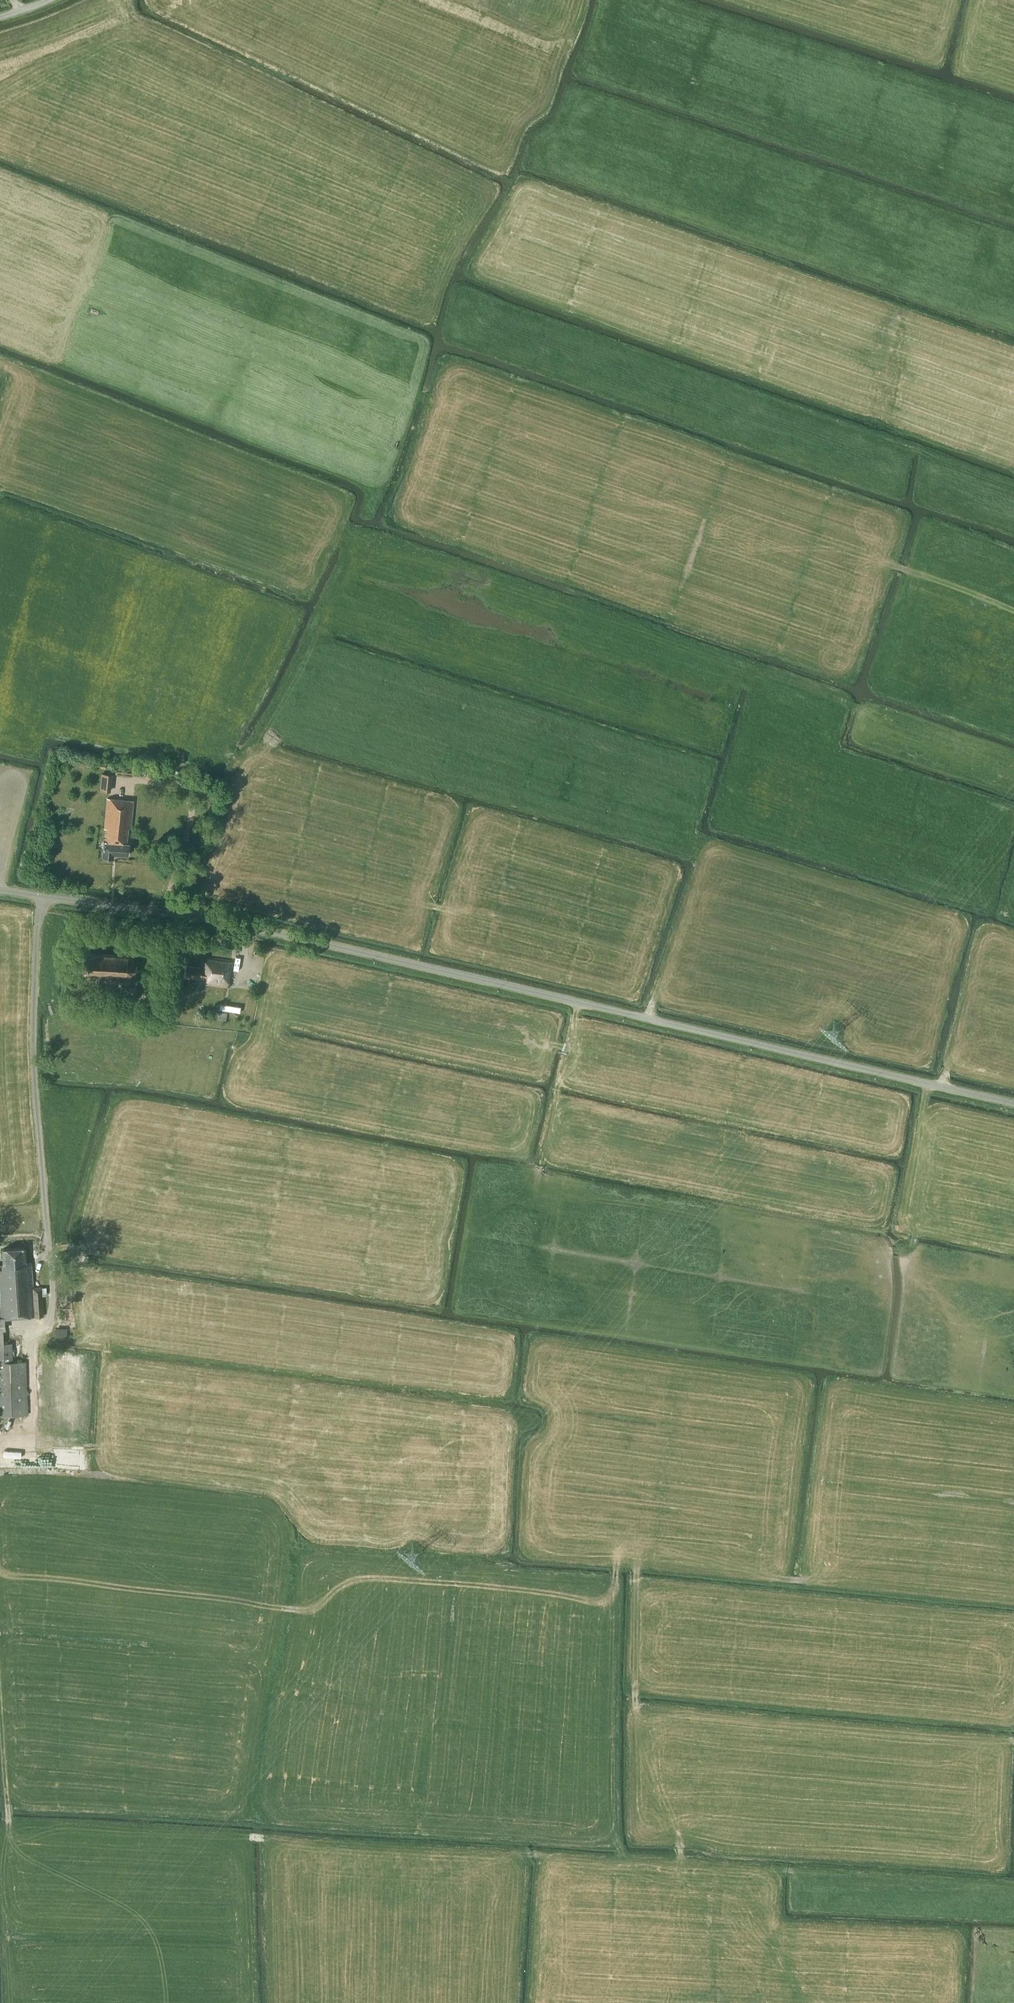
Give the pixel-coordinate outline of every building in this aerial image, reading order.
[(111,790),(113,773),(103,772),(101,788),(111,790)] [(103,842),(102,856),(113,858),(114,854),(127,855),(129,844),(127,843),(129,824),(132,824),(133,801),(107,798),(104,828),(106,828),(105,842),(103,842)] [(83,954),(82,972),(126,976),(132,974),(136,969),(137,964),(133,958),(128,956),(83,954)] [(186,966),(184,978),(206,980),(205,983),(226,985),(229,961),(202,958),(200,968),(186,966)] [(226,1003),(245,1006),(247,994),(228,991),(226,1003)] [(0,1297),(0,1317),(43,1314),(41,1287),(33,1287),(32,1261),(26,1262),(25,1247),(1,1246),(1,1263),(0,1263),(0,1285),(1,1296),(0,1297)] [(67,1337),(68,1327),(55,1326),(54,1336),(67,1337)] [(13,1349),(0,1350),(0,1415),(29,1414),(26,1361),(13,1361),(13,1349)]
